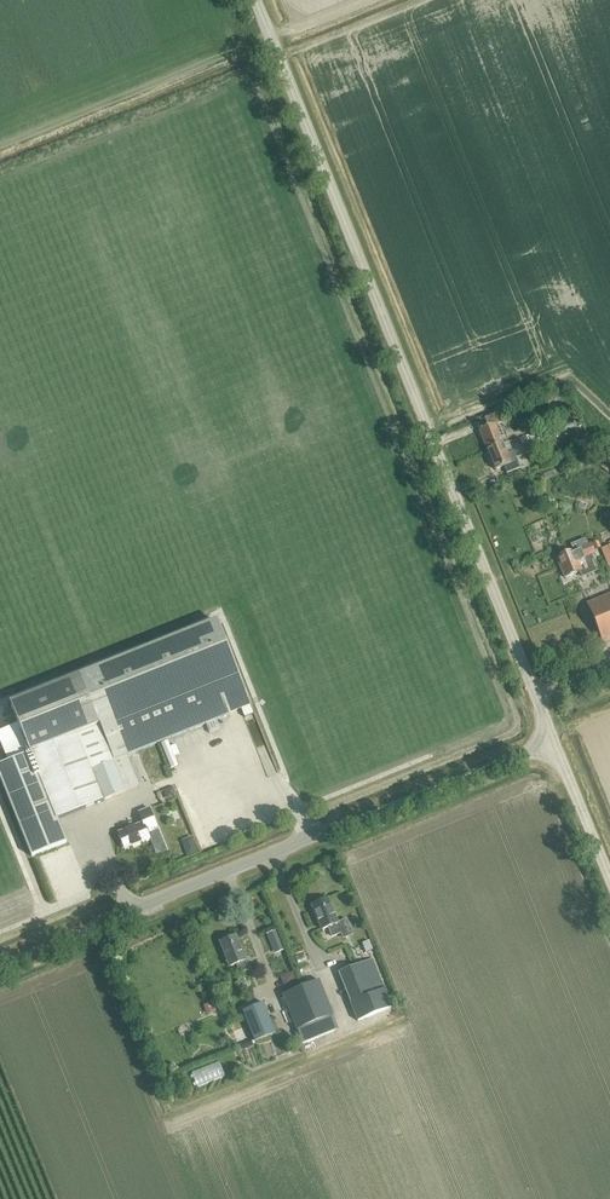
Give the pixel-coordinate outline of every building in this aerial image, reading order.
[(479,430),(487,450),(502,444),(494,424),(500,422),(496,413),(484,418),(487,427),(479,430)] [(502,444),(487,450),(495,469),(504,466),(506,473),(519,468),(512,450),(511,451),(508,441),(502,444)] [(609,464),(609,457),(606,454),(597,464),(605,471),(609,464)] [(587,538),(572,544),(573,547),(588,541),(587,538)] [(581,570),(577,560),(595,553),(591,542),(574,549),(575,549),(555,557),(564,577),(581,570)] [(607,564),(609,563),(609,544),(600,548),(607,564)] [(609,639),(609,594),(587,603),(602,642),(609,639)] [(79,676),(113,760),(251,705),(218,621),(79,676)] [(65,842),(56,818),(124,791),(112,761),(113,760),(79,676),(79,675),(9,703),(17,724),(0,731),(0,741),(8,761),(0,764),(0,780),(30,856),(65,842)] [(566,699),(572,697),(569,689),(563,691),(566,699)] [(152,788),(167,788),(167,777),(151,777),(152,788)] [(173,786),(182,799),(193,792),(189,785),(184,778),(173,786)] [(123,848),(149,838),(146,832),(156,828),(148,808),(137,813),(142,823),(118,833),(123,848)] [(186,853),(194,851),(189,833),(181,836),(186,853)] [(331,936),(340,932),(337,923),(327,898),(311,904),(321,929),(327,927),(331,936)] [(239,973),(249,969),(245,960),(235,935),(219,941),(229,966),(235,964),(239,973)] [(371,958),(338,972),(350,1002),(357,1020),(391,1007),(371,958)] [(328,973),(321,975),(327,990),(334,987),(328,973)] [(319,980),(282,994),(296,1029),(297,1029),(302,1042),(335,1029),(330,1016),(333,1015),(319,980)] [(201,1013),(213,1011),(212,1000),(199,1001),(201,1013)] [(254,1041),(275,1032),(263,1002),(241,1011),(254,1041)]
